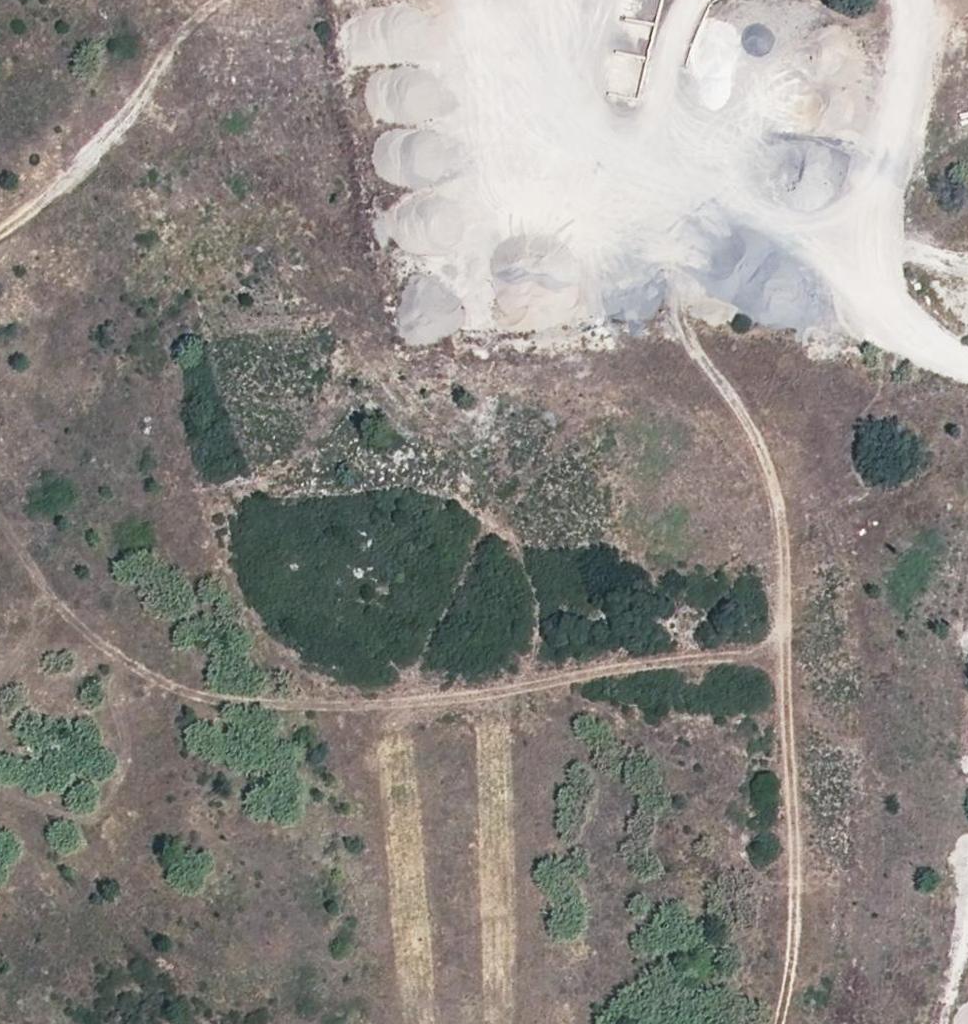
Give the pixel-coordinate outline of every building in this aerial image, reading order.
[(642,97),(662,0),(628,0),(610,91),(642,97)]
